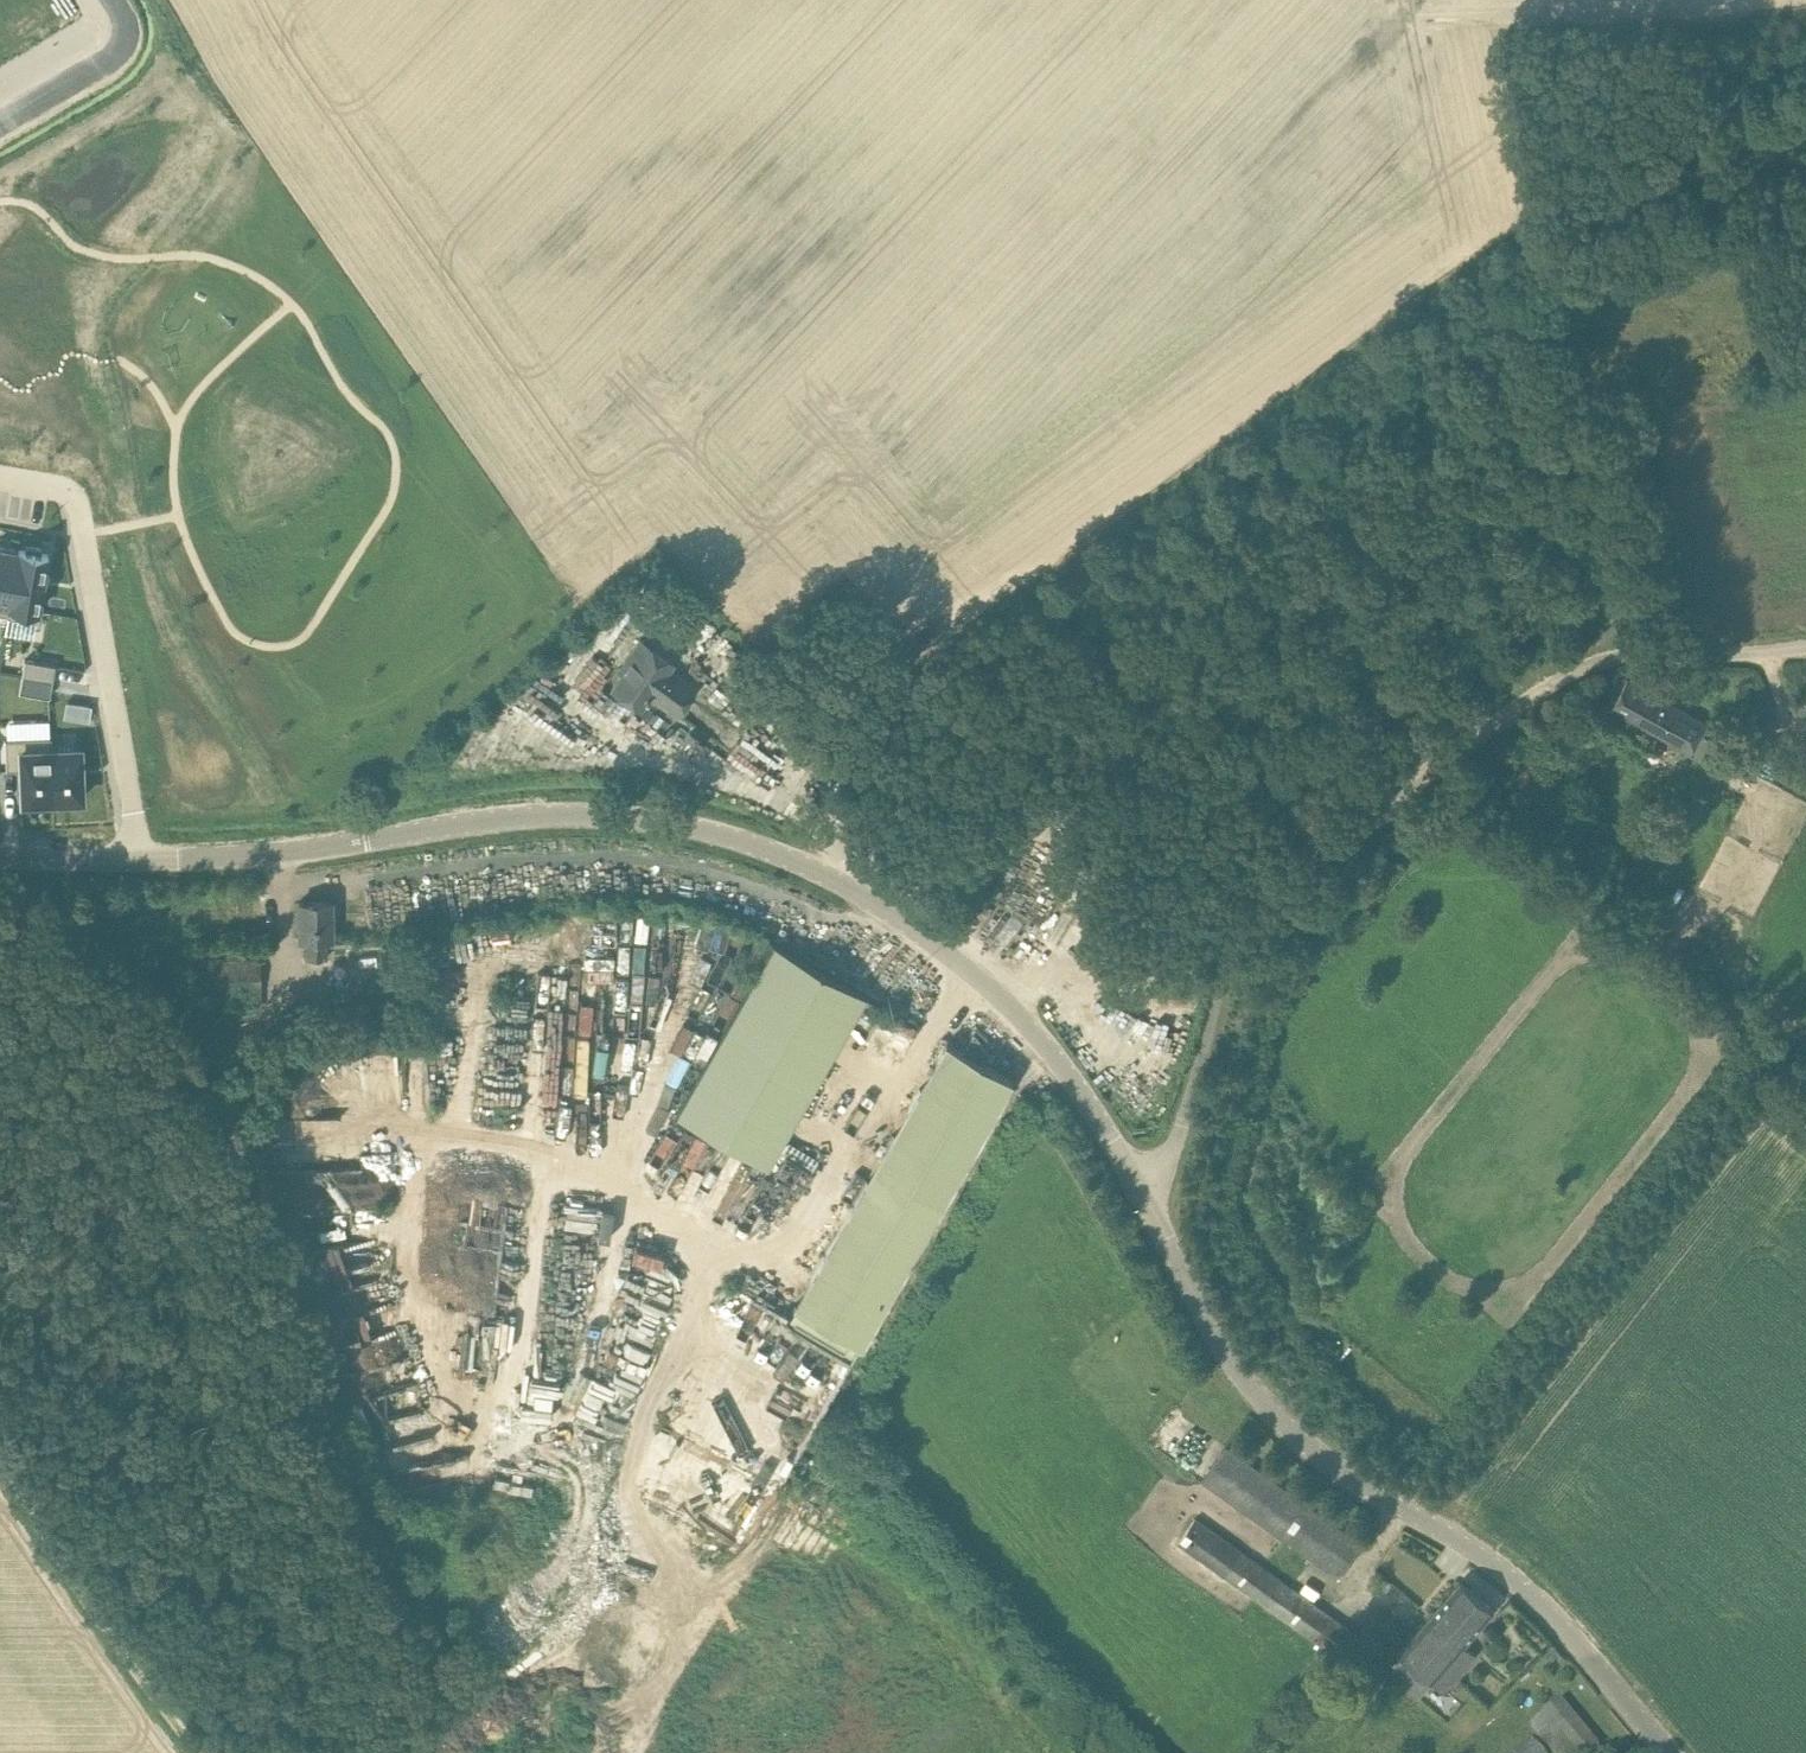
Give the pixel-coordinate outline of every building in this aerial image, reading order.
[(19,39),(43,25),(28,0),(0,0),(0,6),(19,39)] [(43,25),(44,24),(44,23),(66,10),(60,0),(28,0),(43,25)] [(1,48),(16,39),(17,40),(19,39),(0,6),(0,46),(1,48)] [(8,613),(19,549),(0,546),(0,611),(8,613)] [(8,613),(7,614),(36,619),(48,553),(40,552),(41,548),(27,546),(26,549),(19,548),(19,549),(8,613)] [(672,660),(639,638),(629,652),(633,654),(611,686),(640,707),(649,693),(677,712),(690,693),(695,684),(668,666),(672,660)] [(22,674),(52,680),(55,664),(25,658),(22,674)] [(22,674),(19,691),(49,696),(52,680),(22,674)] [(1692,751),(1702,733),(1708,722),(1628,678),(1613,707),(1684,747),(1692,751)] [(49,735),(5,737),(6,768),(21,767),(23,799),(32,799),(32,804),(53,803),(49,735)] [(51,735),(49,735),(53,803),(73,802),(73,797),(82,797),(80,745),(52,747),(51,735)] [(332,938),(332,924),(331,900),(299,901),(300,938),(306,938),(307,958),(326,958),(325,938),(332,938)] [(775,1165),(865,986),(769,937),(678,1116),(775,1165)] [(614,971),(628,973),(627,985),(663,990),(669,948),(618,941),(614,971)] [(189,995),(239,994),(239,1006),(261,1006),(260,957),(188,958),(189,995)] [(962,1051),(947,1043),(800,1301),(864,1337),(1011,1079),(984,1063),(990,1053),(975,1033),(973,1032),(962,1051)] [(331,1319),(386,1304),(366,1234),(312,1249),(331,1319)] [(1226,1445),(1213,1465),(1203,1478),(1341,1576),(1364,1543),(1226,1445)] [(1332,1650),(1349,1627),(1195,1518),(1179,1541),(1332,1650)] [(1400,1652),(1411,1661),(1398,1676),(1421,1695),(1434,1680),(1446,1690),(1477,1653),(1465,1643),(1495,1608),(1462,1580),(1400,1652)] [(1532,1728),(1552,1752),(1586,1752),(1594,1747),(1560,1705),(1532,1728)] [(1531,1737),(1513,1752),(1545,1752),(1531,1737)]
